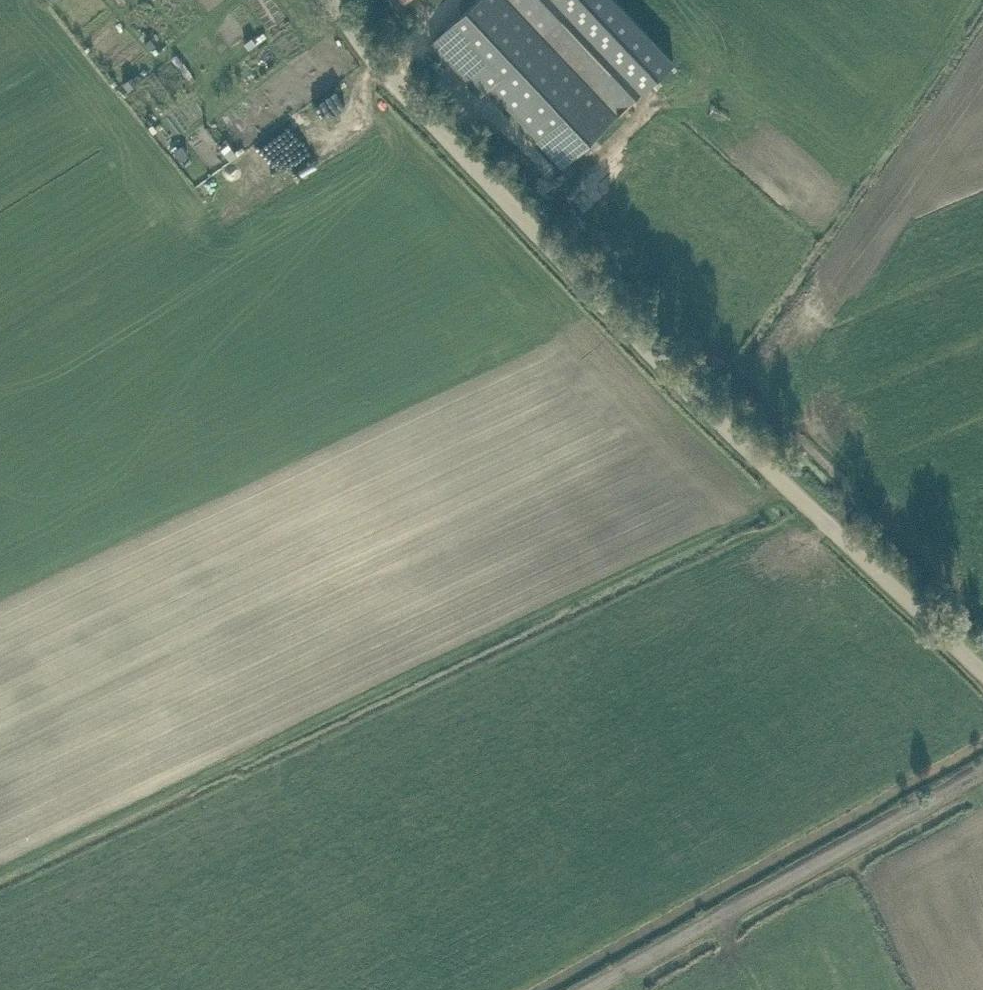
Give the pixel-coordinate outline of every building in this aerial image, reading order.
[(431,42),(479,94),(488,87),(537,139),(562,167),(593,138),(617,116),(616,116),(641,92),(673,63),(614,0),(475,0),(439,34),(431,42)] [(127,89),(135,83),(131,78),(123,84),(127,89)] [(173,150),(180,159),(186,155),(180,146),(173,150)]
